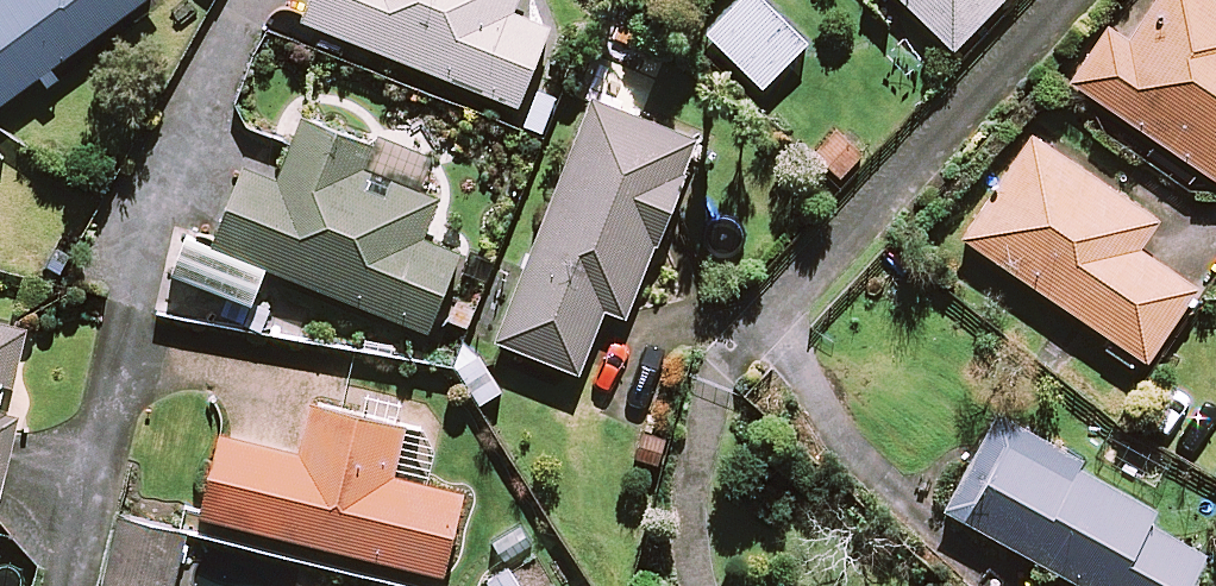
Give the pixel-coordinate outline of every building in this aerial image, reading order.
[(144,0),(0,0),(0,107),(144,0)] [(303,20),(519,107),(551,28),(512,12),(517,0),(311,0),(303,20)] [(765,0),(741,0),(708,33),(762,87),(807,42),(765,0)] [(954,49),(1002,0),(903,0),(954,49)] [(1209,0),(1160,0),(1133,40),(1101,19),(1062,75),(1215,180),(1215,5),(1209,0)] [(696,141),(592,100),(496,340),(579,373),(605,308),(626,316),(696,141)] [(370,142),(305,117),(279,183),(243,169),(213,248),(186,238),(173,272),(253,303),(267,267),(432,332),(462,255),(422,239),(438,200),(360,170),(370,142)] [(1156,220),(1035,136),(965,237),(1146,363),(1197,289),(1137,247),(1156,220)] [(0,328),(0,470),(12,422),(0,419),(21,333),(0,328)] [(410,426),(313,403),(301,455),(221,436),(202,518),(442,574),(461,493),(398,478),(410,426)] [(999,415),(946,510),(1085,585),(1190,585),(1212,546),(1082,474),(1088,463),(999,415)] [(117,519),(104,585),(174,585),(184,532),(117,519)] [(509,564),(483,580),(486,585),(522,585),(509,564)]
